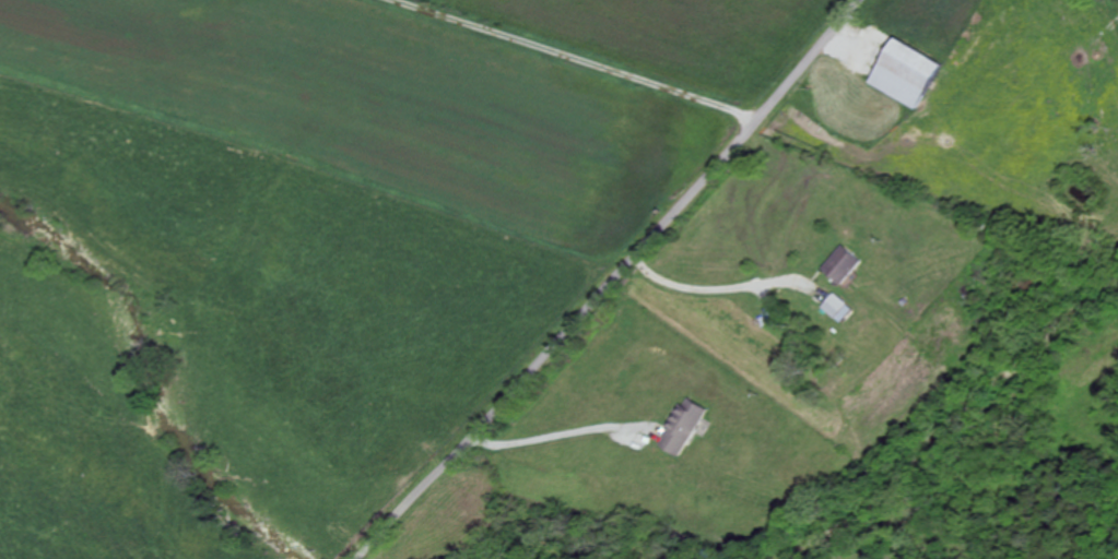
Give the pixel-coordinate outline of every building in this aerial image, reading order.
[(925,111),(948,63),(899,40),(876,88),(925,111)] [(824,268),(843,286),(865,261),(845,243),(824,268)] [(823,307),(842,323),(854,308),(835,293),(823,307)] [(662,447),(684,457),(707,407),(686,397),(662,447)]
